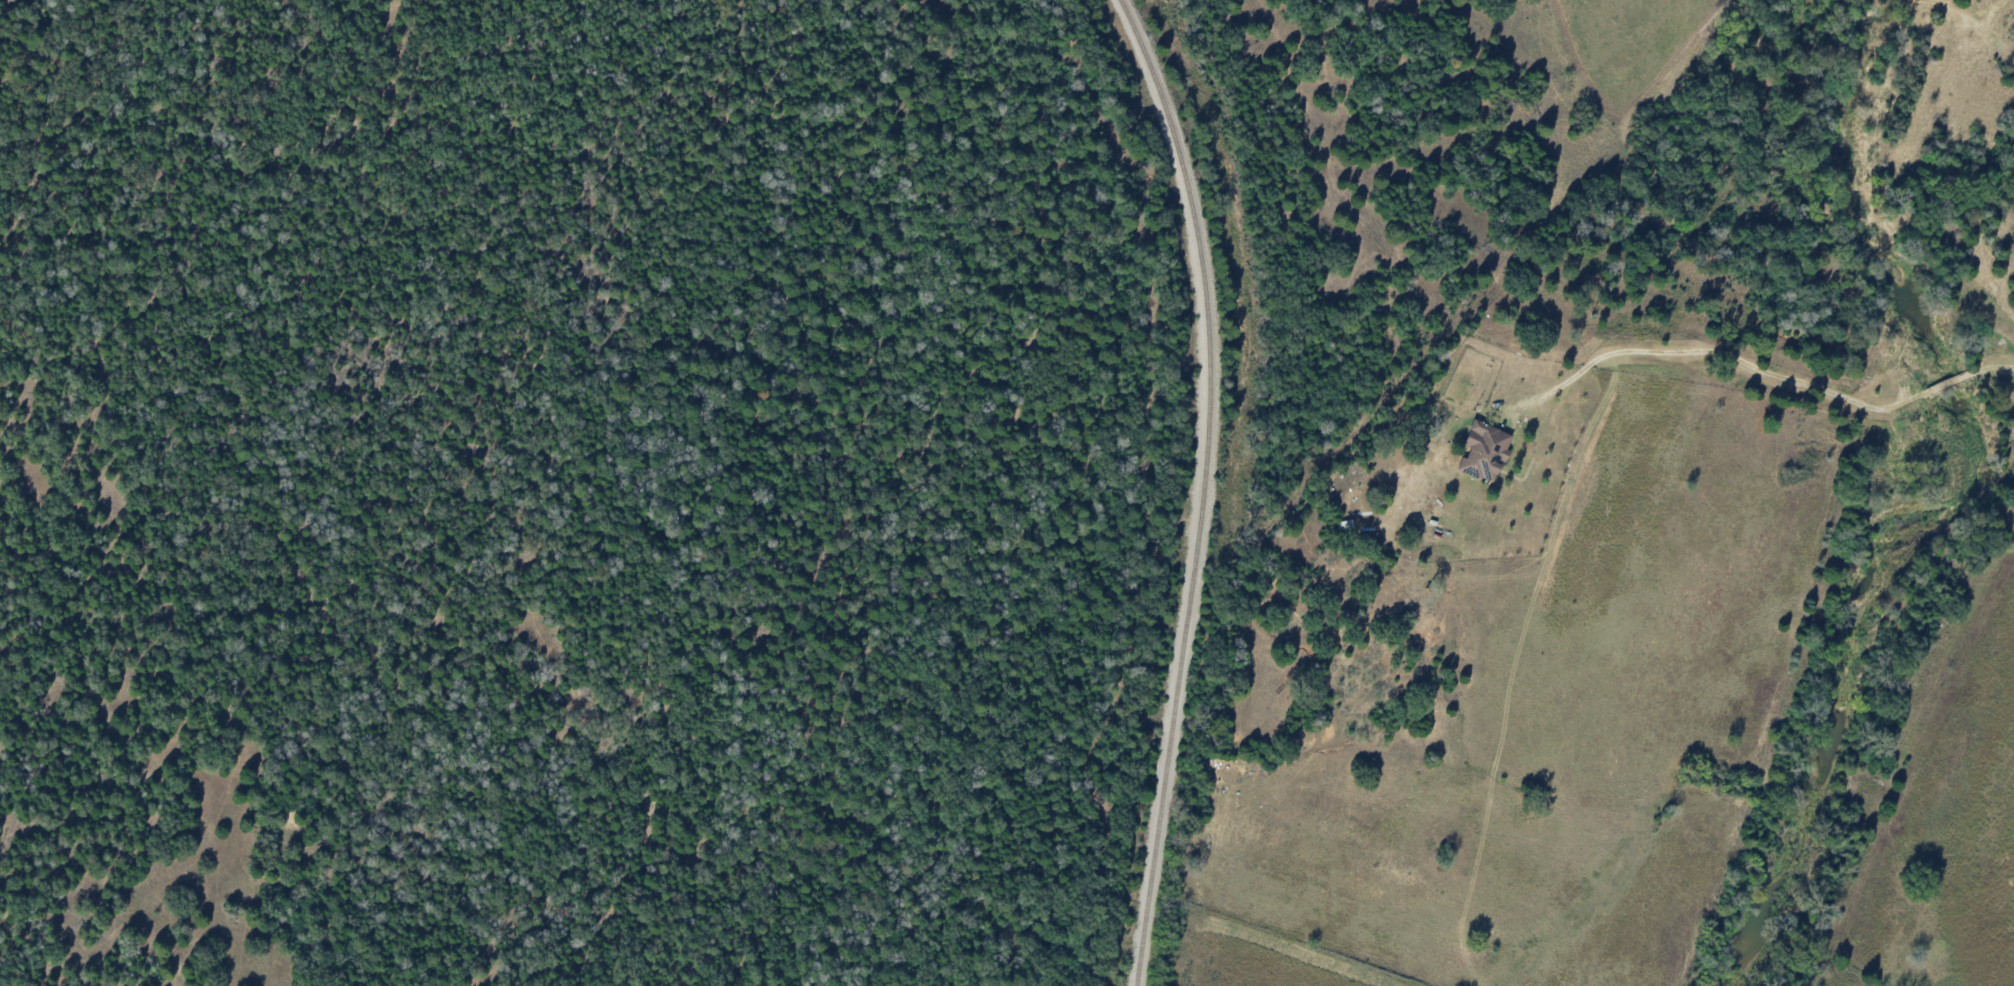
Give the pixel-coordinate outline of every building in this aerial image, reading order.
[(1511,435),(1473,420),(1462,446),(1469,449),(1465,459),(1461,458),(1456,470),(1493,485),(1507,450),(1505,449),(1511,435)]
